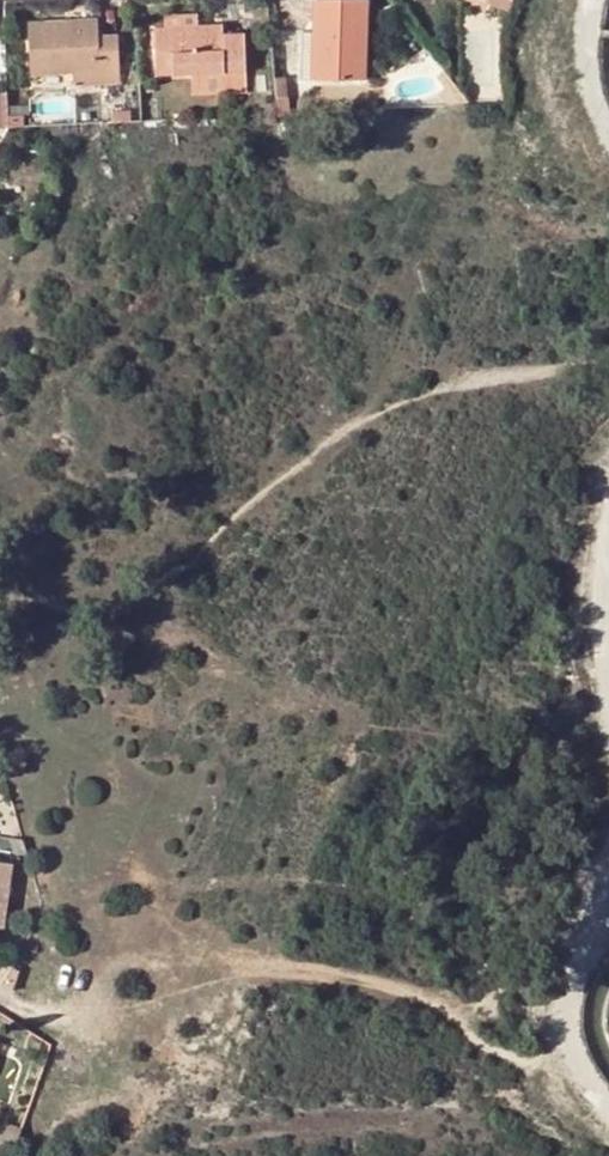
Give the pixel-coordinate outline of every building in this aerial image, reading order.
[(363,1),(348,0),(314,0),(314,29),(312,77),(361,78),(363,1)] [(487,9),(508,17),(514,0),(490,0),(487,9)] [(97,84),(118,83),(117,49),(97,50),(97,36),(96,20),(27,23),(29,76),(72,75),(97,73),(97,84)] [(221,35),(220,24),(154,28),(156,77),(190,75),(223,74),(223,94),(244,93),(243,34),(221,35)] [(298,77),(312,77),(314,29),(300,28),(298,77)] [(97,36),(97,50),(117,49),(116,36),(97,36)] [(97,84),(97,73),(72,75),(72,86),(97,84)] [(223,94),(223,74),(190,75),(191,96),(223,94)] [(109,123),(130,122),(129,111),(108,112),(109,123)] [(2,927),(12,865),(0,862),(0,927),(2,927)]
